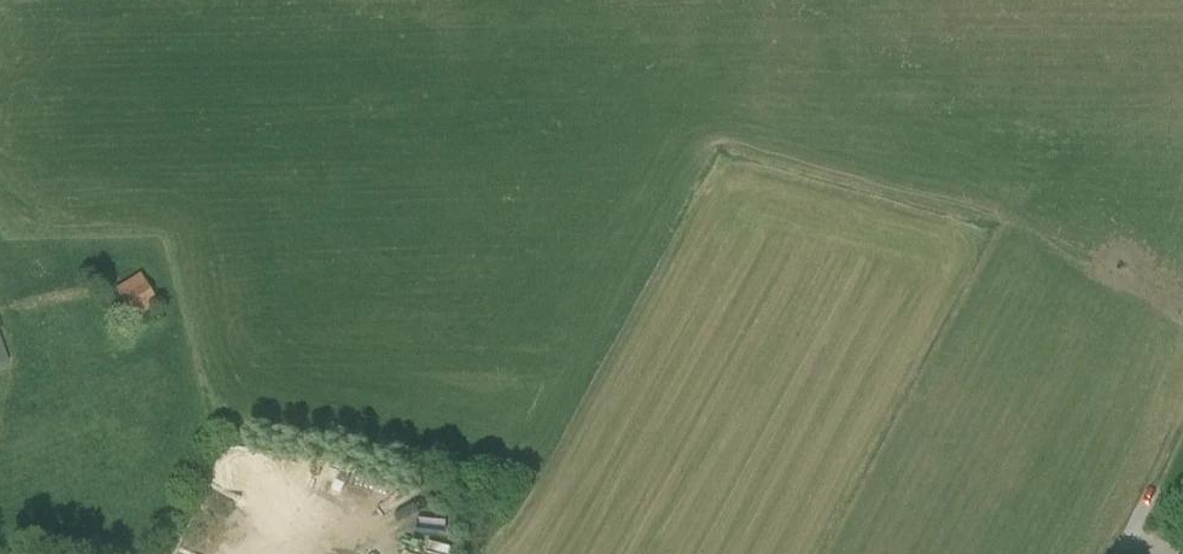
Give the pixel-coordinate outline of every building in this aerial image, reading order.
[(119,289),(135,317),(162,302),(145,274),(119,289)]
